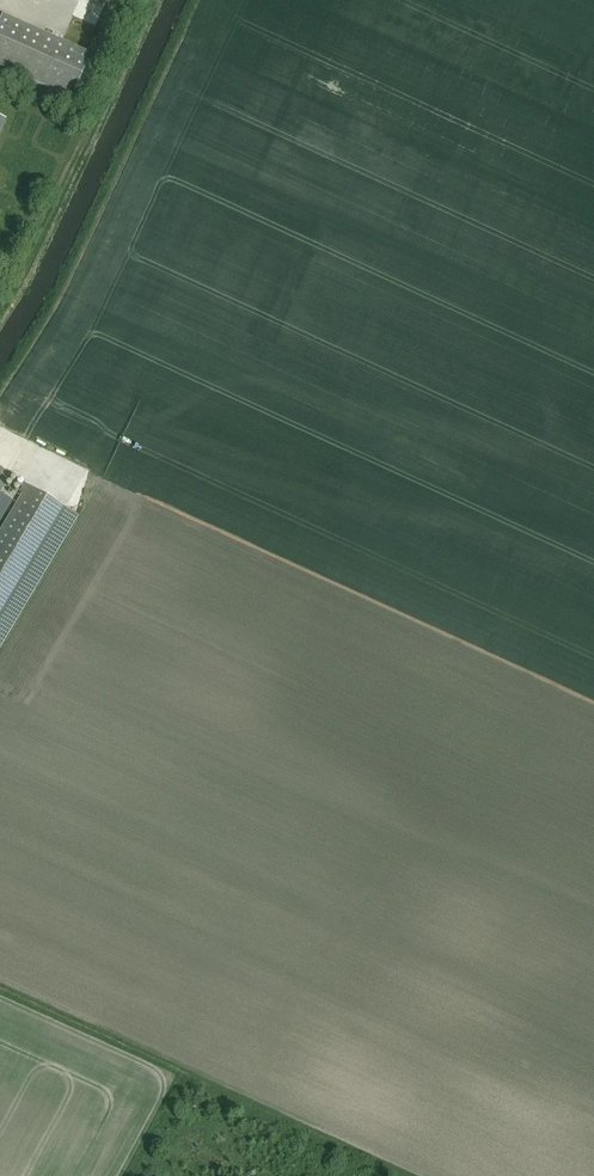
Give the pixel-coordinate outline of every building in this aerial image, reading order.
[(91,55),(2,15),(0,19),(0,68),(71,100),(91,55)] [(6,511),(14,497),(2,490),(11,475),(0,468),(0,521),(6,511)] [(0,530),(0,648),(79,514),(67,507),(28,484),(0,530)]
